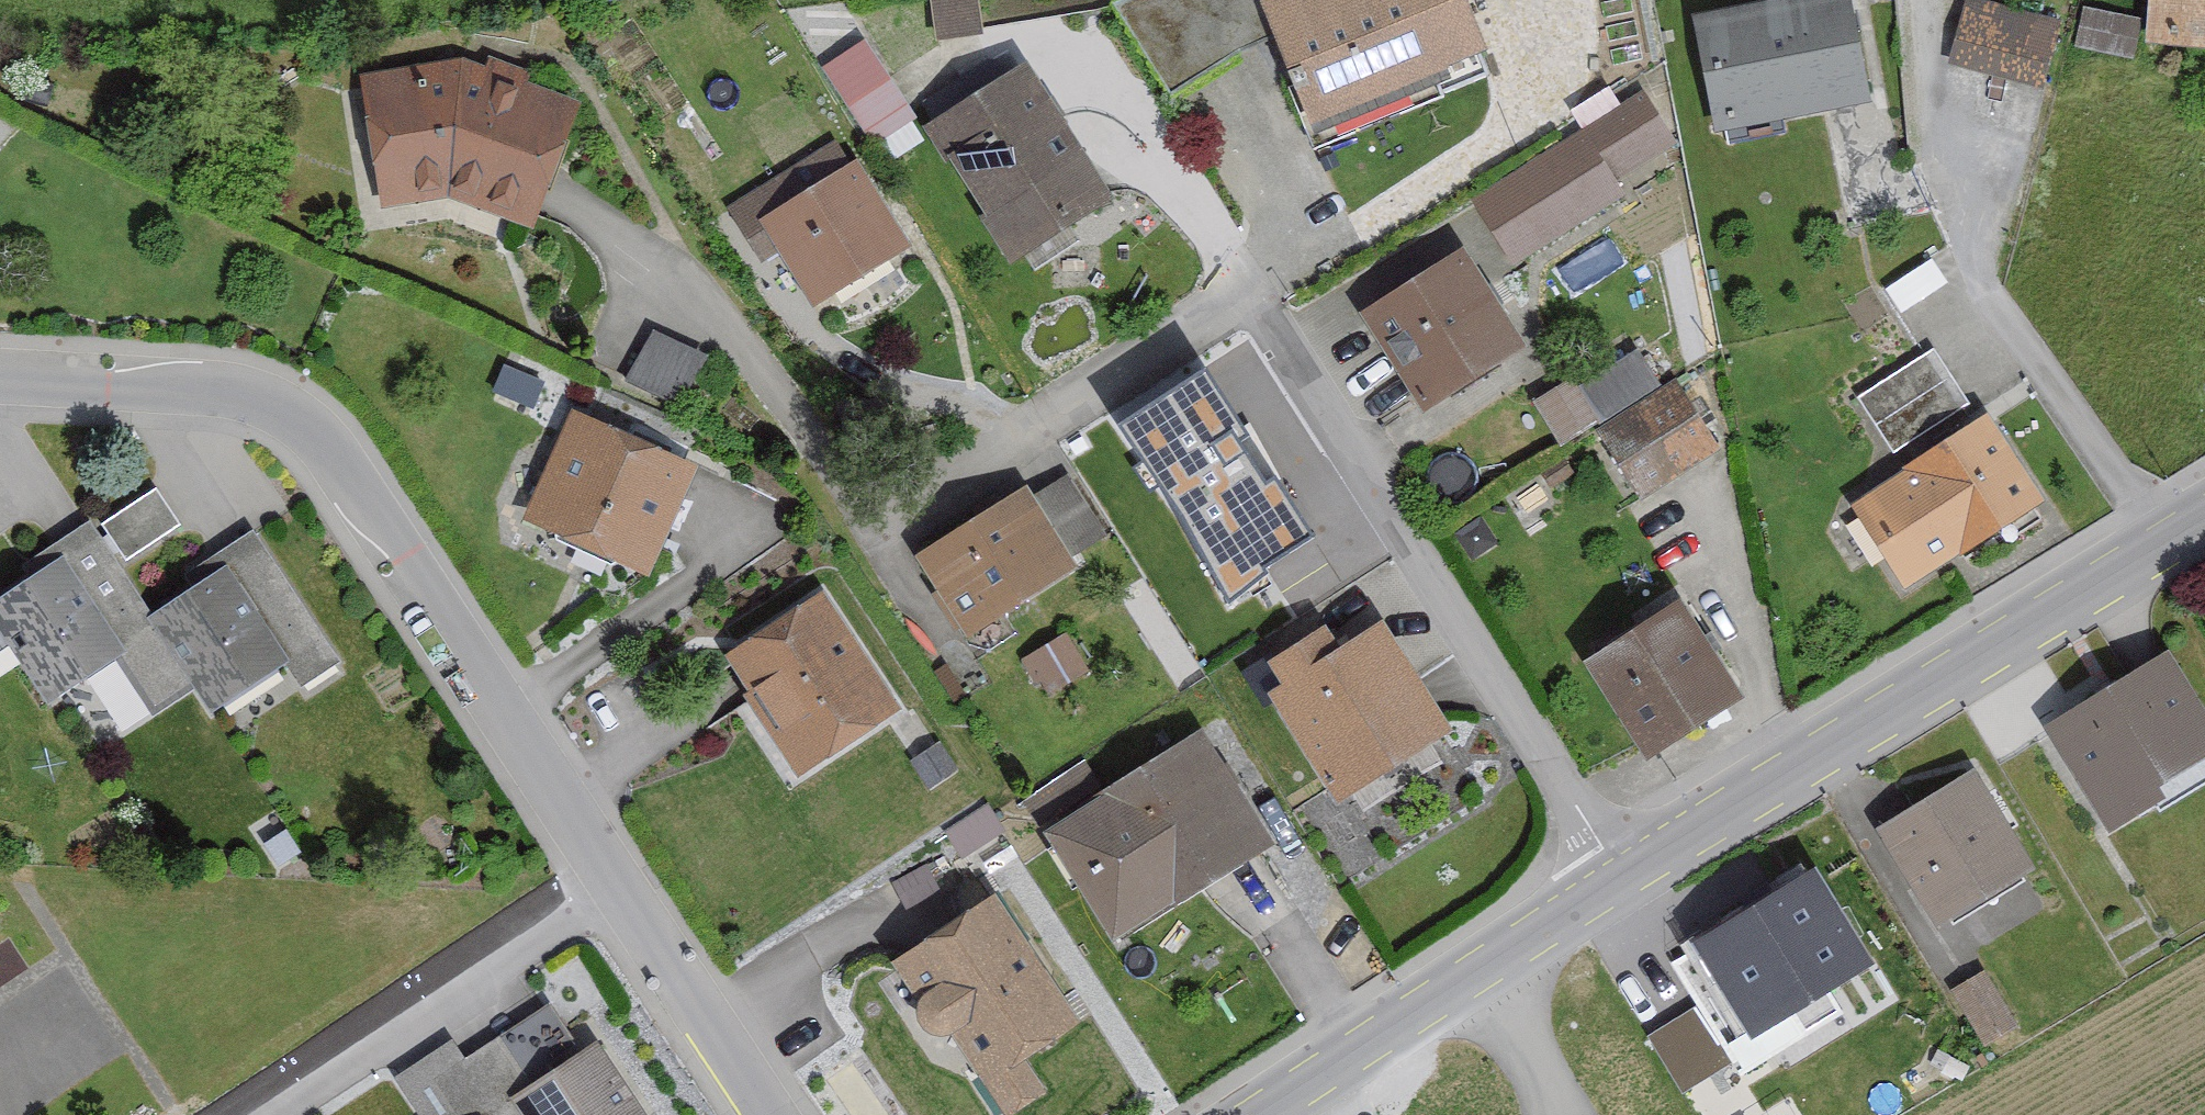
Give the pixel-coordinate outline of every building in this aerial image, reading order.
[(927,3),(933,44),(976,38),(971,0),(949,0),(927,3)] [(1449,0),(1302,0),(1256,19),(1315,158),(1428,111),(1433,124),(1491,99),(1449,0)] [(1688,29),(1712,138),(1866,104),(1843,0),(1820,0),(1688,29)] [(2146,57),(2204,61),(2204,0),(2150,0),(2146,57)] [(2038,92),(2052,33),(1963,12),(1949,70),(2038,92)] [(2130,27),(2080,18),(2073,55),(2123,64),(2130,27)] [(908,126),(858,51),(818,78),(868,152),(908,126)] [(376,215),(446,205),(530,236),(577,112),(458,67),(355,83),(376,215)] [(1103,206),(1023,77),(924,138),(1004,268),(1103,206)] [(1668,156),(1633,104),(1471,213),(1511,272),(1621,198),(1616,191),(1668,156)] [(902,256),(850,174),(760,230),(812,313),(902,256)] [(1522,354),(1457,258),(1355,326),(1420,422),(1522,354)] [(1940,291),(1924,268),(1882,297),(1898,320),(1940,291)] [(691,363),(645,342),(624,387),(669,409),(691,363)] [(1966,411),(1930,359),(1858,408),(1893,460),(1966,411)] [(1561,459),(1591,439),(1637,509),(1717,457),(1672,390),(1658,399),(1634,362),(1576,400),(1567,387),(1529,412),(1561,459)] [(1295,492),(1223,388),(1126,455),(1199,559),(1295,492)] [(691,476),(568,420),(519,528),(642,583),(691,476)] [(2041,506),(1985,423),(1848,516),(1905,599),(2041,506)] [(1027,510),(1019,498),(911,564),(959,642),(1071,574),(1064,563),(1098,542),(1065,487),(1027,510)] [(103,533),(129,571),(177,539),(151,501),(103,533)] [(1498,556),(1482,529),(1456,545),(1473,571),(1498,556)] [(43,576),(0,605),(0,640),(9,653),(49,712),(114,667),(151,721),(194,691),(147,623),(86,533),(36,567),(43,576)] [(200,574),(207,583),(147,623),(194,691),(213,719),(279,674),(296,698),(339,669),(251,540),(200,574)] [(894,719),(815,601),(715,668),(794,786),(894,719)] [(1736,703),(1672,609),(1579,672),(1643,766),(1736,703)] [(1268,670),(1266,706),(1330,808),(1444,737),(1378,632),(1335,659),(1321,637),(1268,670)] [(9,653),(0,640),(0,659),(9,653)] [(1084,681),(1060,646),(1021,672),(1045,707),(1084,681)] [(2162,658),(2040,735),(2100,830),(2204,764),(2204,727),(2162,658)] [(1264,854),(1192,743),(1038,841),(1110,953),(1264,854)] [(949,781),(935,757),(907,774),(921,797),(949,781)] [(2027,871),(1963,780),(1875,841),(1938,932),(2027,871)] [(995,842),(982,819),(945,841),(958,864),(995,842)] [(1872,973),(1815,881),(1689,959),(1691,962),(1673,973),(1728,1063),(1872,973)] [(992,907),(885,976),(934,1050),(945,1044),(992,1114),(1025,1114),(1042,1104),(1021,1071),(1076,1035),(992,907)] [(2009,1032),(1978,982),(1951,998),(1982,1049),(2009,1032)] [(593,1053),(521,1100),(493,1058),(434,1096),(446,1114),(633,1114),(593,1053)]
